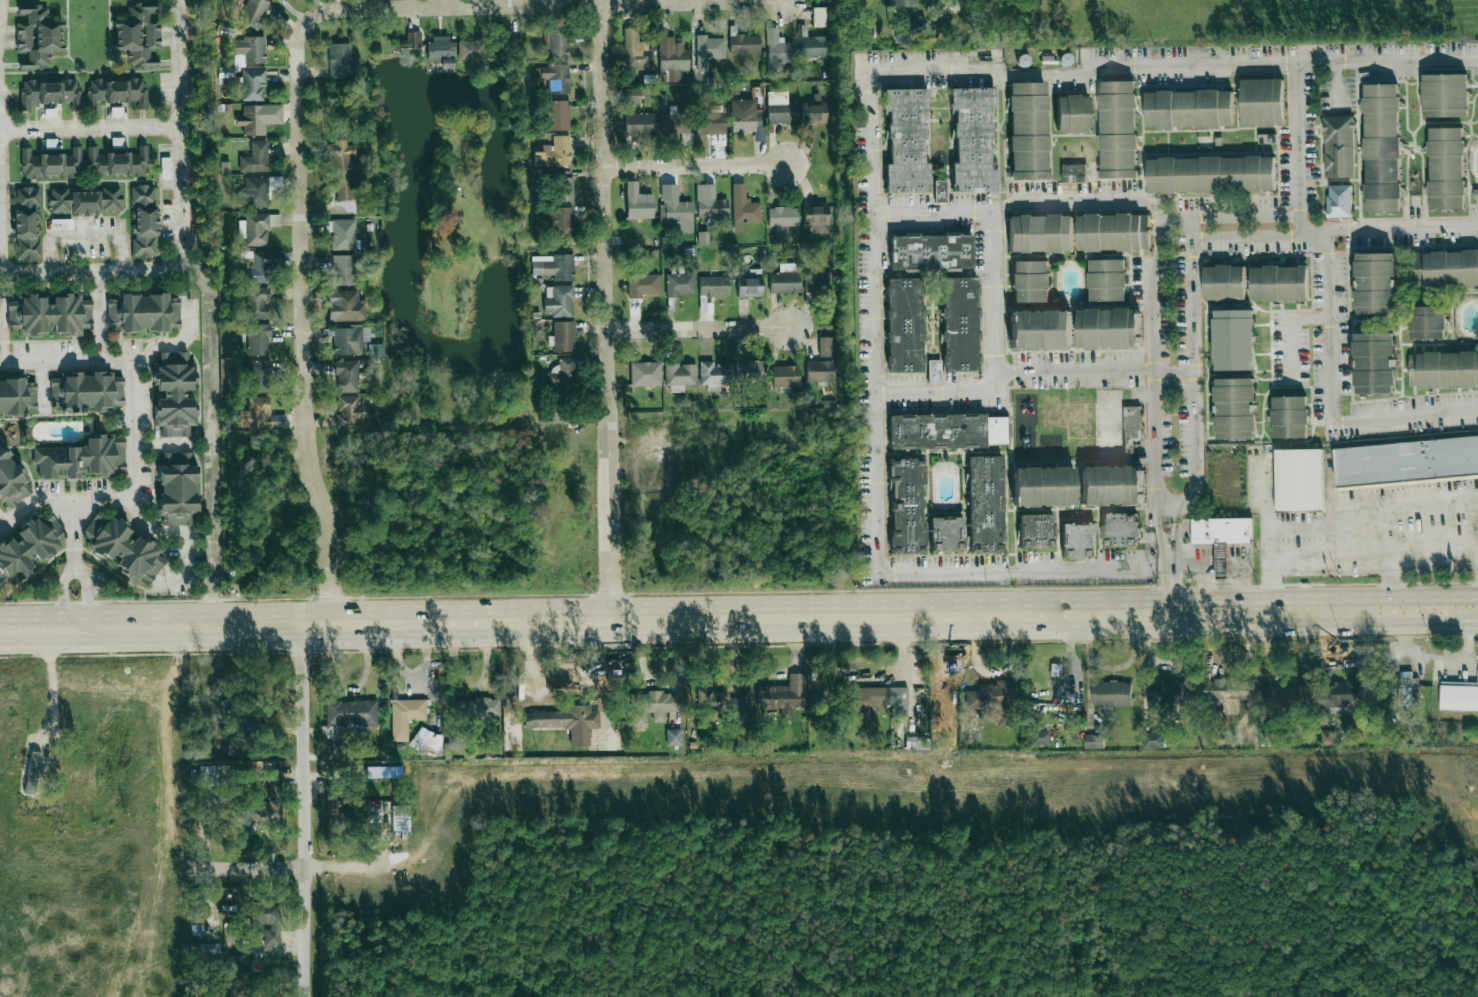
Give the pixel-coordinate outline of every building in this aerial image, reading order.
[(268,3),(261,0),(248,0),(238,21),(256,29),(268,3)] [(112,21),(112,52),(127,52),(127,67),(157,66),(157,57),(150,57),(150,50),(159,50),(159,20),(150,20),(150,13),(157,13),(157,2),(127,2),(127,21),(112,21)] [(48,69),(49,51),(61,51),(61,22),(48,22),(48,5),(17,4),(16,16),(26,16),(25,23),(16,23),(16,57),(18,57),(17,69),(48,69)] [(824,26),(824,9),(814,9),(814,26),(824,26)] [(907,23),(911,34),(927,29),(923,18),(907,23)] [(794,42),(778,42),(777,28),(766,28),(767,72),(783,72),(783,63),(795,63),(794,42)] [(547,59),(568,59),(568,29),(547,29),(547,59)] [(420,32),(405,32),(405,47),(420,47),(420,32)] [(730,53),(759,53),(759,35),(730,35),(730,53)] [(707,63),(707,59),(724,59),(725,37),(697,37),(697,63),(707,63)] [(800,58),(827,58),(827,37),(800,37),(800,58)] [(244,55),(244,63),(264,63),(264,38),(234,38),(234,55),(244,55)] [(521,38),(506,38),(506,60),(521,60),(521,38)] [(659,38),(659,71),(687,71),(687,43),(675,43),(675,38),(659,38)] [(453,40),(426,40),(426,61),(438,61),(438,68),(453,68),(453,40)] [(486,41),(462,41),(462,64),(486,64),(486,41)] [(330,44),(330,78),(355,78),(355,44),(330,44)] [(654,70),(654,48),(624,48),(624,70),(654,70)] [(569,94),(569,64),(539,64),(539,80),(547,80),(547,94),(569,94)] [(264,101),(264,69),(242,69),(242,101),(264,101)] [(1466,117),(1466,74),(1422,74),(1422,117),(1466,117)] [(96,102),(135,102),(135,109),(145,109),(145,80),(87,79),(87,109),(96,110),(96,102)] [(1282,79),(1239,79),(1239,125),(1282,125),(1282,79)] [(80,109),(79,80),(20,81),(20,111),(29,111),(29,103),(69,102),(69,110),(80,109)] [(1136,178),(1134,81),(1098,81),(1099,178),(1136,178)] [(1008,83),(1009,180),(1046,180),(1045,83),(1008,83)] [(1399,211),(1398,84),(1363,84),(1364,212),(1399,211)] [(624,103),(641,103),(640,88),(624,89),(624,103)] [(953,88),(952,192),(992,192),(993,89),(953,88)] [(926,90),(885,90),(885,192),(926,193),(926,90)] [(1144,128),(1232,128),(1232,90),(1144,91),(1144,128)] [(1088,96),(1055,96),(1055,132),(1088,132),(1088,96)] [(762,109),(755,109),(755,100),(731,100),(731,132),(762,132),(762,109)] [(547,130),(569,130),(569,101),(547,101),(547,130)] [(768,123),(796,123),(796,101),(768,101),(768,123)] [(264,106),(242,106),(242,135),(264,135),(264,106)] [(802,123),(824,123),(824,106),(802,106),(802,123)] [(681,145),(691,145),(691,107),(672,107),(672,115),(661,115),(661,134),(681,134),(681,145)] [(697,112),(697,135),(724,135),(724,112),(697,112)] [(654,135),(654,113),(624,113),(624,135),(654,135)] [(1354,177),(1353,116),(1324,116),(1324,177),(1354,177)] [(1428,128),(1428,209),(1463,209),(1463,127),(1428,128)] [(570,136),(549,136),(549,145),(533,145),(533,166),(570,166),(570,136)] [(240,171),(267,171),(267,141),(251,141),(251,156),(240,156),(240,171)] [(137,154),(97,154),(97,147),(88,147),(87,176),(146,176),(147,146),(137,146),(137,154)] [(22,177),(81,176),(80,147),(71,147),(71,155),(31,155),(31,148),(21,148),(22,177)] [(171,157),(161,157),(162,179),(172,179),(171,157)] [(1274,157),(1145,158),(1146,193),(1274,192),(1274,157)] [(335,163),(335,201),(357,201),(357,163),(335,163)] [(1061,183),(1086,183),(1086,164),(1061,164),(1061,183)] [(571,202),(571,172),(552,172),(552,202),(571,202)] [(268,207),(268,177),(245,177),(245,208),(268,207)] [(947,202),(947,180),(935,180),(935,202),(947,202)] [(653,220),(653,194),(637,194),(637,181),(626,181),(626,220),(653,220)] [(1351,217),(1351,185),(1327,185),(1327,217),(1351,217)] [(154,186),(132,186),(132,257),(154,257),(154,186)] [(16,260),(39,260),(38,188),(15,188),(16,260)] [(50,189),(49,213),(119,213),(119,189),(50,189)] [(664,223),(692,223),(692,200),(664,200),(664,223)] [(698,200),(698,217),(727,217),(727,200),(698,200)] [(761,200),(733,200),(733,223),(761,223),(761,200)] [(798,226),(798,206),(769,206),(769,226),(798,226)] [(813,232),(827,232),(827,206),(804,206),(804,226),(813,226),(813,232)] [(572,208),(544,208),(544,232),(572,232),(572,208)] [(1148,214),(1077,215),(1077,252),(1149,251),(1148,214)] [(268,245),(267,215),(245,215),(245,246),(268,245)] [(1007,216),(1008,253),(1072,252),(1071,215),(1007,216)] [(52,219),(52,230),(73,229),(73,219),(52,219)] [(355,220),(323,220),(323,232),(332,232),(332,250),(355,250),(355,220)] [(890,235),(891,270),(974,269),(973,234),(890,235)] [(1413,251),(1414,286),(1477,286),(1477,250),(1413,251)] [(245,283),(271,283),(271,265),(282,265),(282,252),(250,252),(250,265),(245,265),(245,283)] [(1395,314),(1395,254),(1354,254),(1354,314),(1395,314)] [(333,255),(333,286),(352,286),(352,255),(333,255)] [(572,255),(541,255),(541,276),(552,276),(552,281),(572,281),(572,255)] [(1124,260),(1088,260),(1088,301),(1124,301),(1124,260)] [(1011,303),(1048,303),(1048,262),(1011,262),(1011,303)] [(1203,300),(1244,300),(1244,266),(1203,266),(1203,300)] [(1306,301),(1306,266),(1250,266),(1250,301),(1306,301)] [(694,296),(693,271),(667,271),(668,297),(694,296)] [(805,293),(830,293),(830,272),(805,272),(805,293)] [(659,275),(628,275),(628,297),(659,297),(659,275)] [(728,297),(728,277),(699,277),(699,297),(728,297)] [(761,297),(761,278),(736,278),(736,297),(761,297)] [(978,278),(943,278),(942,372),(977,372),(978,278)] [(886,279),(886,374),(921,374),(921,280),(886,279)] [(572,317),(572,286),(544,286),(544,317),(572,317)] [(246,288),(246,320),(267,320),(267,288),(246,288)] [(358,291),(328,291),(328,321),(366,321),(366,301),(358,301),(358,291)] [(177,332),(176,294),(107,294),(107,332),(177,332)] [(91,300),(80,300),(80,295),(7,296),(7,330),(17,330),(17,337),(81,336),(81,329),(91,329),(91,300)] [(1444,306),(1409,306),(1409,340),(1444,340),(1444,306)] [(1136,348),(1135,309),(1076,310),(1076,349),(1136,348)] [(1008,350),(1068,349),(1068,311),(1007,312),(1008,350)] [(1252,311),(1213,311),(1213,371),(1252,371),(1252,311)] [(553,323),(553,352),(574,352),(574,323),(553,323)] [(268,325),(248,325),(248,356),(268,356),(268,325)] [(333,356),(363,356),(363,328),(333,328),(333,356)] [(1393,394),(1393,334),(1352,334),(1352,394),(1393,394)] [(833,337),(819,337),(819,361),(806,361),(806,383),(833,383),(833,337)] [(160,436),(190,436),(190,353),(158,352),(158,364),(153,364),(152,428),(160,428),(160,436)] [(1409,388),(1477,388),(1477,352),(1409,352),(1409,388)] [(559,373),(548,373),(548,388),(576,388),(576,359),(559,359),(559,373)] [(336,392),(358,392),(358,360),(336,360),(336,392)] [(929,383),(942,382),(941,360),(928,361),(929,383)] [(248,361),(248,393),(272,393),(272,361),(248,361)] [(763,382),(763,361),(736,361),(736,382),(763,382)] [(660,386),(660,363),(631,363),(631,386),(660,386)] [(665,363),(665,385),(695,385),(695,363),(665,363)] [(731,363),(701,363),(701,385),(731,385),(731,363)] [(799,388),(799,366),(772,366),(772,388),(799,388)] [(113,372),(50,372),(50,411),(122,412),(122,378),(113,378),(113,372)] [(28,415),(28,411),(37,411),(36,382),(26,383),(26,378),(0,379),(0,415),(28,415)] [(1214,440),(1254,439),(1254,379),(1214,379),(1214,440)] [(567,422),(567,394),(545,394),(545,422),(567,422)] [(269,397),(248,397),(248,411),(240,411),(240,429),(286,429),(286,415),(269,415),(269,397)] [(338,428),(360,428),(360,397),(338,397),(338,428)] [(1306,397),(1271,397),(1271,439),(1306,439),(1306,397)] [(1123,453),(1133,453),(1133,440),(1141,440),(1141,406),(1123,406),(1123,453)] [(889,416),(889,449),(1007,448),(1007,415),(889,416)] [(635,466),(678,466),(678,426),(635,426),(635,466)] [(124,477),(123,435),(83,436),(83,447),(35,448),(36,479),(124,477)] [(1335,450),(1477,436),(1477,477),(1339,490),(1335,450)] [(3,511),(33,493),(27,483),(30,481),(19,463),(15,465),(3,446),(0,448),(0,506),(3,511)] [(1274,450),(1322,449),(1322,512),(1275,513),(1274,450)] [(156,515),(161,515),(161,525),(193,525),(193,453),(156,453),(156,515)] [(967,458),(968,552),(1003,552),(1002,457),(967,458)] [(889,459),(890,557),(923,556),(922,459),(889,459)] [(1079,468),(1079,505),(1138,505),(1138,468),(1079,468)] [(1011,469),(1011,507),(1071,507),(1071,469),(1011,469)] [(163,561),(155,556),(161,547),(97,508),(81,534),(89,539),(82,551),(136,583),(138,579),(149,585),(163,561)] [(1,590),(70,548),(48,511),(0,541),(0,588),(1,590)] [(1104,514),(1104,545),(1127,545),(1127,538),(1137,538),(1137,514),(1104,514)] [(1054,548),(1054,515),(1019,515),(1019,548),(1054,548)] [(1252,517),(1192,517),(1193,542),(1216,542),(1227,542),(1253,541),(1252,517)] [(929,518),(929,551),(962,551),(962,518),(929,518)] [(1061,550),(1069,550),(1068,560),(1095,560),(1096,524),(1062,524),(1061,550)] [(1216,542),(1217,578),(1228,577),(1227,542),(1216,542)] [(1061,664),(1050,664),(1050,681),(1061,681),(1061,664)] [(1417,672),(1398,672),(1398,705),(1413,705),(1413,693),(1417,693),(1417,672)] [(1251,679),(1204,679),(1204,699),(1251,699),(1251,679)] [(1161,680),(1161,702),(1197,702),(1197,680),(1161,680)] [(1014,685),(980,681),(979,692),(967,691),(965,707),(997,710),(996,725),(1010,727),(1014,685)] [(1443,681),(1477,682),(1477,710),(1442,709),(1443,681)] [(1364,682),(1329,682),(1329,691),(1321,691),(1321,707),(1364,707),(1364,682)] [(1091,683),(1091,705),(1124,705),(1124,683),(1091,683)] [(908,718),(908,687),(855,687),(855,684),(848,684),(848,711),(877,711),(877,706),(891,706),(891,718),(908,718)] [(1266,708),(1314,708),(1314,684),(1266,684),(1266,708)] [(792,687),(758,687),(758,708),(792,708),(792,687)] [(698,689),(699,714),(726,713),(726,723),(743,722),(742,696),(729,697),(729,688),(698,689)] [(632,728),(649,728),(649,722),(665,722),(665,712),(678,712),(678,692),(631,693),(632,728)] [(451,700),(452,721),(502,720),(501,699),(451,700)] [(326,700),(326,726),(377,726),(377,700),(326,700)] [(430,700),(393,700),(393,729),(408,729),(408,721),(430,721),(430,700)] [(234,725),(234,701),(206,701),(206,725),(234,725)] [(588,706),(567,706),(567,711),(523,712),(523,729),(588,728),(588,706)] [(444,736),(418,727),(412,746),(437,755),(444,736)] [(681,730),(667,730),(667,745),(681,745),(681,730)] [(1025,731),(1026,746),(1048,745),(1047,730),(1025,731)] [(588,746),(588,732),(571,732),(570,745),(588,746)] [(910,748),(922,747),(921,733),(908,734),(910,748)] [(1164,747),(1164,733),(1145,733),(1145,747),(1164,747)] [(1085,747),(1104,748),(1104,735),(1085,734),(1085,747)] [(232,765),(199,766),(200,786),(232,785),(232,765)] [(277,768),(265,770),(268,797),(280,795),(277,768)] [(281,821),(280,803),(243,805),(244,823),(281,821)] [(280,924),(264,924),(264,946),(280,946),(280,924)] [(232,961),(220,961),(220,943),(191,943),(191,955),(204,955),(204,971),(232,971),(232,961)] [(250,955),(235,955),(235,972),(250,972),(250,955)]
